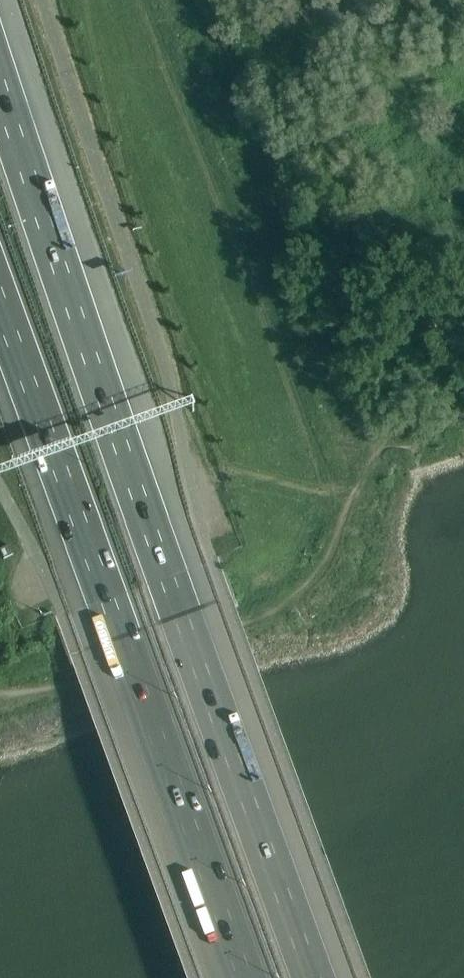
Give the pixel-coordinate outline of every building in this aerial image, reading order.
[(0,545),(0,553),(2,558),(12,554),(7,542),(0,545)]
